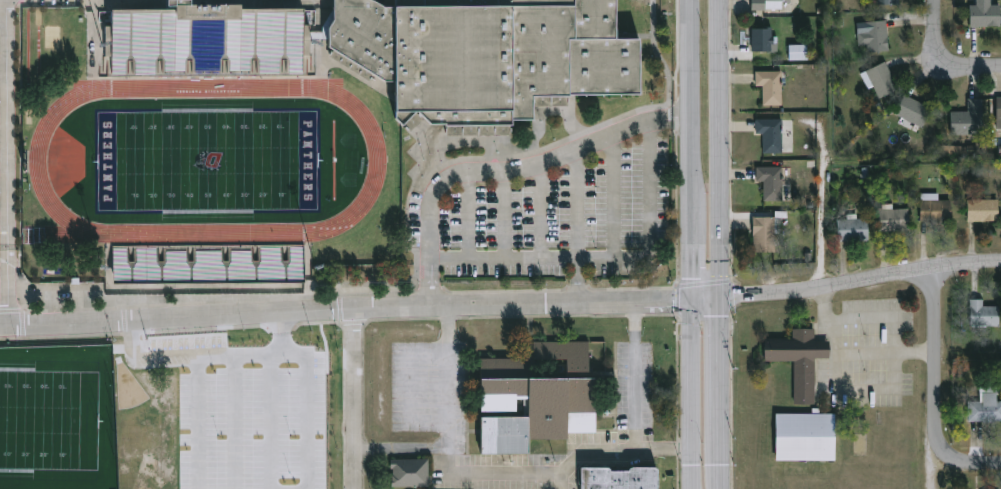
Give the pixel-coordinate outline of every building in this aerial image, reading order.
[(334,40),(334,28),(339,21),(339,10),(324,25),(324,33),(314,34),(314,9),(250,10),(250,6),(199,6),(199,0),(176,0),(176,10),(103,10),(105,77),(317,78),(317,40),(334,40)] [(397,8),(388,9),(380,2),(373,0),(339,0),(339,10),(339,21),(334,28),(334,40),(335,48),(389,81),(402,80),(400,119),(407,126),(421,112),(433,124),(516,126),(516,121),(536,121),(537,108),(570,107),(571,96),(644,96),(644,42),(620,40),(620,0),(396,0),(397,8)] [(752,9),(752,0),(791,0),(791,1),(783,1),(783,9),(752,9)] [(971,5),(1000,5),(1000,26),(971,26),(971,5)] [(867,51),(867,46),(859,46),(859,20),(888,20),(888,51),(867,51)] [(776,51),(752,51),(752,28),(776,28),(776,51)] [(808,45),(789,45),(789,60),(808,60),(808,45)] [(898,91),(877,98),(868,69),(889,62),(898,91)] [(782,105),(763,105),(763,86),(755,86),(755,71),(782,71),(782,105)] [(925,128),(895,113),(904,94),(934,109),(925,128)] [(952,135),(952,111),(969,111),(969,98),(985,98),(985,135),(952,135)] [(756,133),(756,119),(782,119),(782,153),(763,153),(763,133),(756,133)] [(783,201),(764,201),(764,181),(757,181),(757,167),(783,167),(783,201)] [(922,221),(922,192),(941,192),(941,201),(953,201),(953,221),(922,221)] [(1000,199),(1000,221),(969,221),(969,199),(1000,199)] [(909,209),(909,232),(880,232),(880,209),(909,209)] [(778,217),(778,253),(754,253),(754,217),(778,217)] [(839,241),(839,218),(870,218),(870,241),(839,241)] [(117,286),(115,246),(308,246),(308,284),(117,286)] [(984,307),(1000,307),(1000,326),(970,326),(970,299),(984,299),(984,307)] [(793,403),(794,360),(765,360),(765,337),(791,337),(791,327),(815,328),(815,347),(830,347),(830,357),(815,357),(814,404),(793,403)] [(533,341),(588,340),(588,371),(566,371),(566,368),(533,368),(533,341)] [(529,376),(595,375),(595,412),(594,412),(595,431),(568,431),(568,438),(528,438),(528,453),(481,453),(481,358),(529,357),(529,376)] [(998,401),(1000,401),(1000,421),(980,421),(980,392),(998,392),(998,401)] [(775,459),(775,412),(835,412),(835,459),(775,459)] [(391,486),(391,458),(429,458),(429,486),(391,486)] [(657,466),(657,488),(578,488),(578,466),(657,466)]
